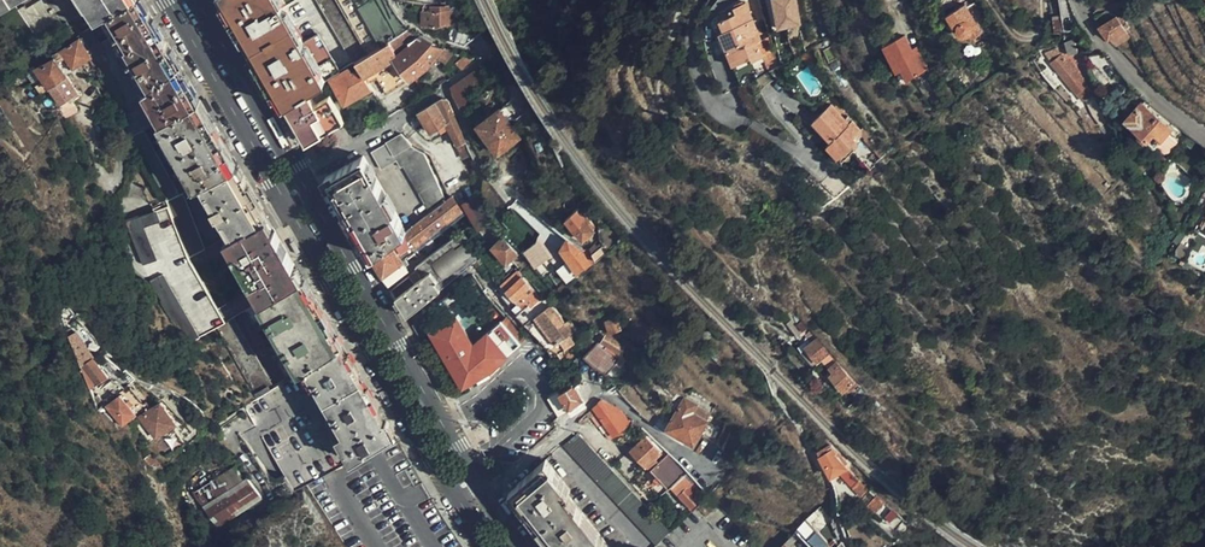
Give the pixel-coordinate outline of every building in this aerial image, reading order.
[(37,0),(0,0),(0,23),(37,0)] [(103,14),(127,0),(85,0),(96,17),(103,13),(103,14)] [(105,17),(110,27),(108,28),(98,44),(108,63),(106,69),(127,103),(113,111),(129,138),(142,131),(157,123),(200,99),(141,0),(127,0),(103,14),(105,17)] [(239,30),(261,67),(270,84),(283,105),(291,101),(305,92),(320,83),(339,71),(317,34),(303,42),(283,8),(297,0),(223,0),(239,30)] [(354,63),(369,54),(338,0),(319,0),(354,63)] [(369,54),(388,42),(387,41),(397,35),(378,0),(338,0),(369,54)] [(749,0),(744,0),(734,4),(737,10),(724,16),(728,26),(724,27),(737,60),(753,54),(754,57),(765,53),(759,38),(764,37),(749,0)] [(778,26),(803,22),(799,0),(774,0),(778,26)] [(947,11),(959,37),(970,32),(973,38),(983,32),(968,1),(947,11)] [(457,24),(457,5),(423,6),(423,10),(421,10),(421,24),(457,24)] [(1062,30),(1060,14),(1050,15),(1053,31),(1062,30)] [(1117,17),(1101,26),(1103,29),(1106,33),(1109,36),(1124,28),(1123,26),(1127,23),(1124,18),(1120,20),(1119,20),(1117,17)] [(449,28),(445,40),(464,46),(474,37),(449,28)] [(369,54),(354,63),(358,69),(362,76),(371,70),(385,94),(411,79),(427,67),(436,56),(438,54),(442,49),(416,37),(413,39),(404,31),(397,35),(387,41),(388,42),(369,54)] [(906,32),(885,43),(899,69),(904,67),(909,76),(929,66),(921,50),(917,52),(913,46),(906,32)] [(77,94),(56,61),(65,55),(72,67),(90,55),(79,37),(51,55),(52,57),(35,68),(60,105),(77,94)] [(1091,114),(1100,109),(1083,77),(1086,76),(1075,52),(1077,51),(1077,50),(1073,38),(1063,40),(1067,51),(1062,56),(1060,54),(1050,62),(1075,92),(1076,93),(1079,90),(1091,114)] [(918,44),(913,46),(917,52),(921,50),(918,44)] [(442,49),(438,54),(446,61),(453,52),(443,47),(442,49)] [(453,64),(460,72),(474,62),(477,58),(465,55),(453,64)] [(904,67),(899,69),(904,79),(909,76),(904,67)] [(488,81),(480,68),(451,88),(453,96),(460,108),(488,81)] [(343,104),(369,89),(362,76),(358,69),(350,74),(348,69),(330,79),(343,104)] [(313,89),(317,96),(328,90),(323,82),(313,89)] [(305,92),(291,101),(313,139),(343,122),(328,97),(314,104),(305,92)] [(206,109),(200,99),(157,123),(193,187),(200,183),(238,165),(206,109)] [(442,99),(439,100),(417,112),(429,133),(439,127),(440,131),(447,128),(456,145),(465,140),(450,105),(449,104),(448,102),(447,101),(446,100),(444,100),(442,99)] [(1149,101),(1146,99),(1128,117),(1154,145),(1159,141),(1177,123),(1161,110),(1149,101)] [(291,101),(283,105),(305,144),(313,139),(291,101)] [(861,130),(851,120),(847,123),(830,104),(814,119),(831,138),(827,141),(839,155),(858,139),(854,136),(861,130)] [(518,138),(498,110),(477,124),(496,152),(518,138)] [(142,131),(129,138),(128,138),(164,201),(165,200),(177,194),(142,131)] [(409,146),(400,133),(385,142),(393,156),(409,146)] [(393,156),(385,142),(370,152),(380,169),(395,161),(400,168),(402,167),(428,211),(444,199),(423,155),(409,146),(393,156)] [(362,156),(323,177),(329,188),(370,257),(406,230),(362,156)] [(230,235),(266,215),(238,165),(200,183),(230,235)] [(181,192),(177,194),(165,200),(188,257),(204,248),(181,192)] [(406,230),(370,257),(387,285),(406,269),(396,255),(411,244),(413,247),(459,211),(451,196),(446,199),(406,230)] [(478,196),(465,199),(471,225),(484,221),(478,196)] [(594,224),(580,205),(565,217),(581,238),(593,229),(594,226),(594,224)] [(175,333),(184,350),(212,333),(173,265),(154,213),(122,224),(126,235),(105,247),(160,342),(175,333)] [(261,302),(303,277),(266,215),(230,235),(224,237),(261,302)] [(415,270),(390,289),(397,302),(406,316),(433,294),(473,263),(480,257),(461,231),(414,267),(415,270)] [(517,252),(503,237),(492,247),(509,265),(513,262),(510,259),(517,252)] [(592,252),(589,248),(584,249),(581,249),(567,241),(560,249),(579,273),(582,271),(597,259),(592,252)] [(547,258),(535,242),(525,250),(536,266),(547,258)] [(602,244),(592,252),(597,259),(608,250),(602,244)] [(480,257),(473,263),(476,267),(484,261),(480,257)] [(534,292),(517,272),(516,272),(504,283),(501,286),(519,304),(534,292)] [(288,380),(340,346),(342,344),(315,298),(303,277),(261,302),(247,311),(288,380)] [(501,286),(496,291),(513,310),(519,304),(501,286)] [(534,292),(519,304),(525,311),(533,305),(539,312),(550,305),(536,289),(534,292)] [(525,311),(518,316),(525,324),(535,315),(539,312),(533,305),(525,311)] [(429,331),(462,387),(476,379),(488,371),(496,365),(521,344),(501,321),(473,344),(456,315),(429,331)] [(525,324),(523,325),(539,340),(548,348),(557,354),(558,355),(572,345),(566,336),(571,333),(576,330),(568,320),(565,323),(561,325),(553,315),(541,323),(535,315),(525,324)] [(501,321),(521,344),(525,341),(505,317),(501,321)] [(232,321),(217,329),(257,400),(272,390),(232,321)] [(69,329),(65,332),(79,369),(91,359),(88,355),(83,348),(76,334),(74,336),(69,329)] [(621,354),(625,346),(605,333),(600,340),(621,354)] [(829,353),(818,339),(807,348),(819,361),(829,353)] [(597,368),(605,374),(615,364),(619,358),(606,348),(605,349),(598,343),(594,347),(593,347),(583,357),(595,369),(597,368)] [(389,437),(393,434),(385,421),(383,421),(340,346),(288,380),(272,390),(257,400),(243,409),(245,412),(293,495),(344,465),(353,460),(389,437)] [(615,364),(605,374),(609,379),(625,364),(619,358),(615,364)] [(91,359),(79,369),(89,392),(106,379),(91,359)] [(855,383),(841,367),(831,375),(845,392),(855,383)] [(488,371),(476,379),(478,383),(491,375),(488,371)] [(571,414),(585,404),(574,384),(573,383),(559,392),(571,414)] [(133,416),(117,398),(104,408),(120,428),(133,416)] [(693,443),(711,416),(684,399),(666,427),(693,443)] [(622,412),(602,401),(593,409),(613,436),(630,423),(622,412)] [(175,424),(159,403),(139,418),(154,439),(175,424)] [(638,439),(644,432),(636,425),(630,432),(638,439)] [(669,532),(576,433),(563,446),(655,545),(669,532)] [(645,466),(659,453),(644,437),(630,450),(645,466)] [(668,453),(662,449),(659,453),(645,466),(650,471),(668,453)] [(846,468),(829,450),(826,452),(824,449),(817,451),(831,474),(846,468)] [(686,472),(668,453),(650,471),(667,489),(686,472)] [(514,498),(552,546),(608,546),(564,492),(568,490),(545,461),(514,484),(514,498)] [(695,482),(686,472),(667,489),(672,496),(676,492),(678,494),(687,486),(689,487),(695,482)] [(242,516),(262,497),(242,476),(233,485),(240,492),(229,503),(242,516)] [(692,510),(707,496),(695,482),(689,487),(687,486),(678,494),(692,510)] [(822,536),(815,530),(808,537),(819,546),(827,546),(830,544),(822,536)] [(792,535),(782,546),(784,546),(805,546),(792,535)]
